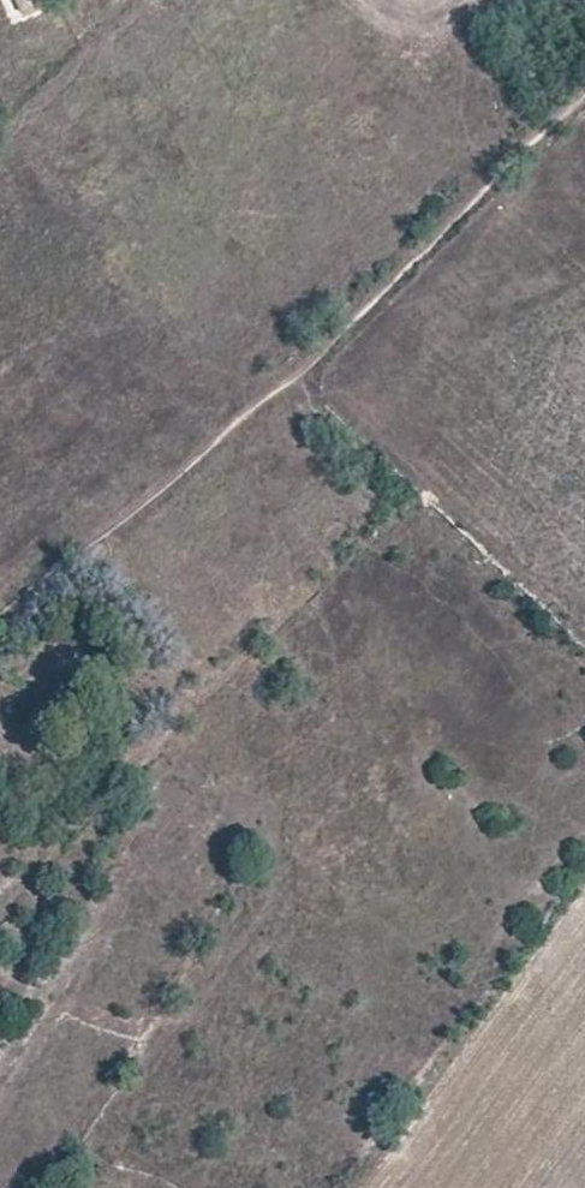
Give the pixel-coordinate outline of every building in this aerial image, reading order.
[(24,18),(42,9),(38,0),(16,0),(24,18)]
